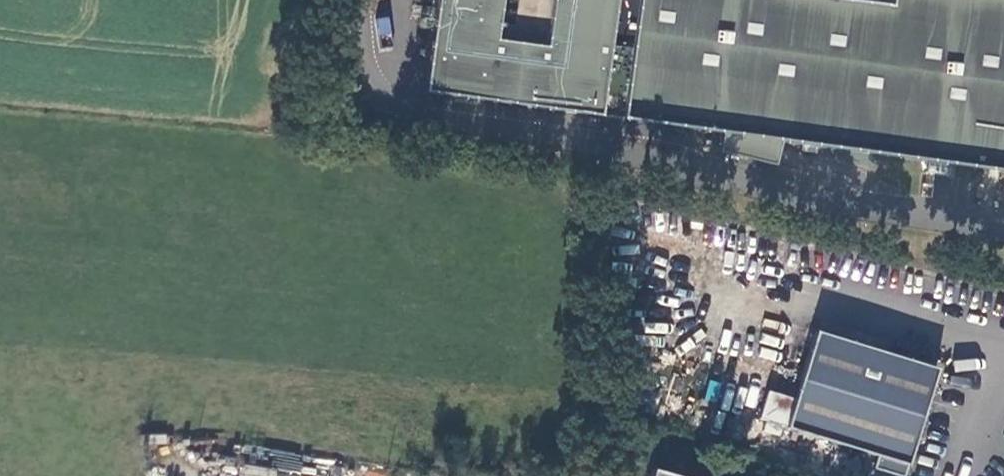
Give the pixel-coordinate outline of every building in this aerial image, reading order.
[(428,87),(604,110),(979,160),(1003,163),(1003,0),(897,0),(897,4),(865,0),(440,0),(428,87)] [(877,451),(872,464),(903,474),(931,379),(923,362),(817,329),(788,425),(877,451)] [(936,365),(923,362),(931,379),(936,365)]
